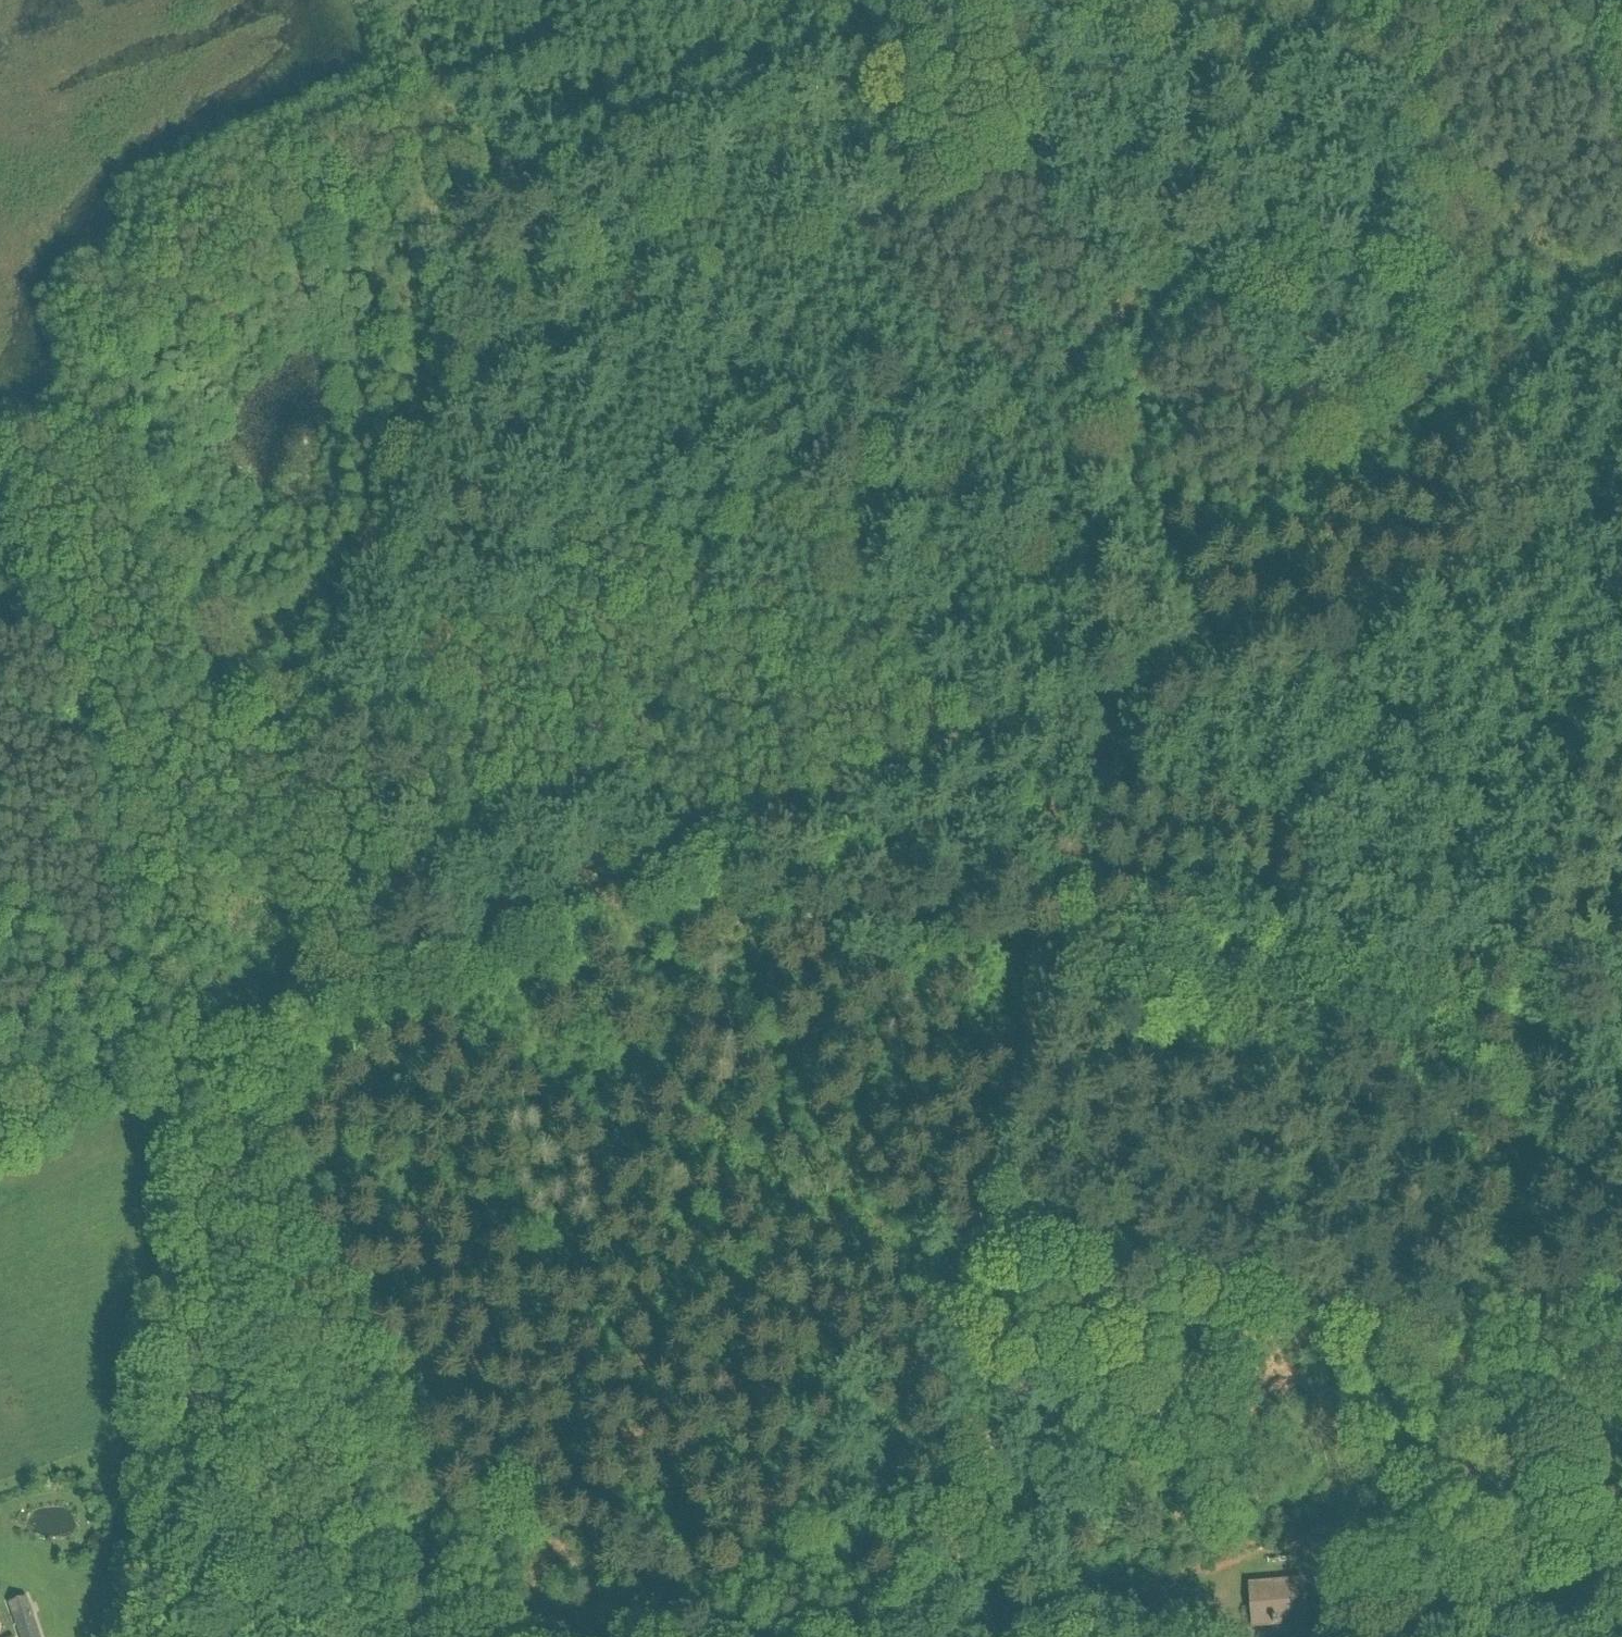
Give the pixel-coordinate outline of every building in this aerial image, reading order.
[(1312,1632),(1308,1578),(1254,1582),(1256,1623),(1298,1619),(1299,1633),(1312,1632)] [(27,1597),(8,1603),(20,1636),(41,1636),(27,1597)]
